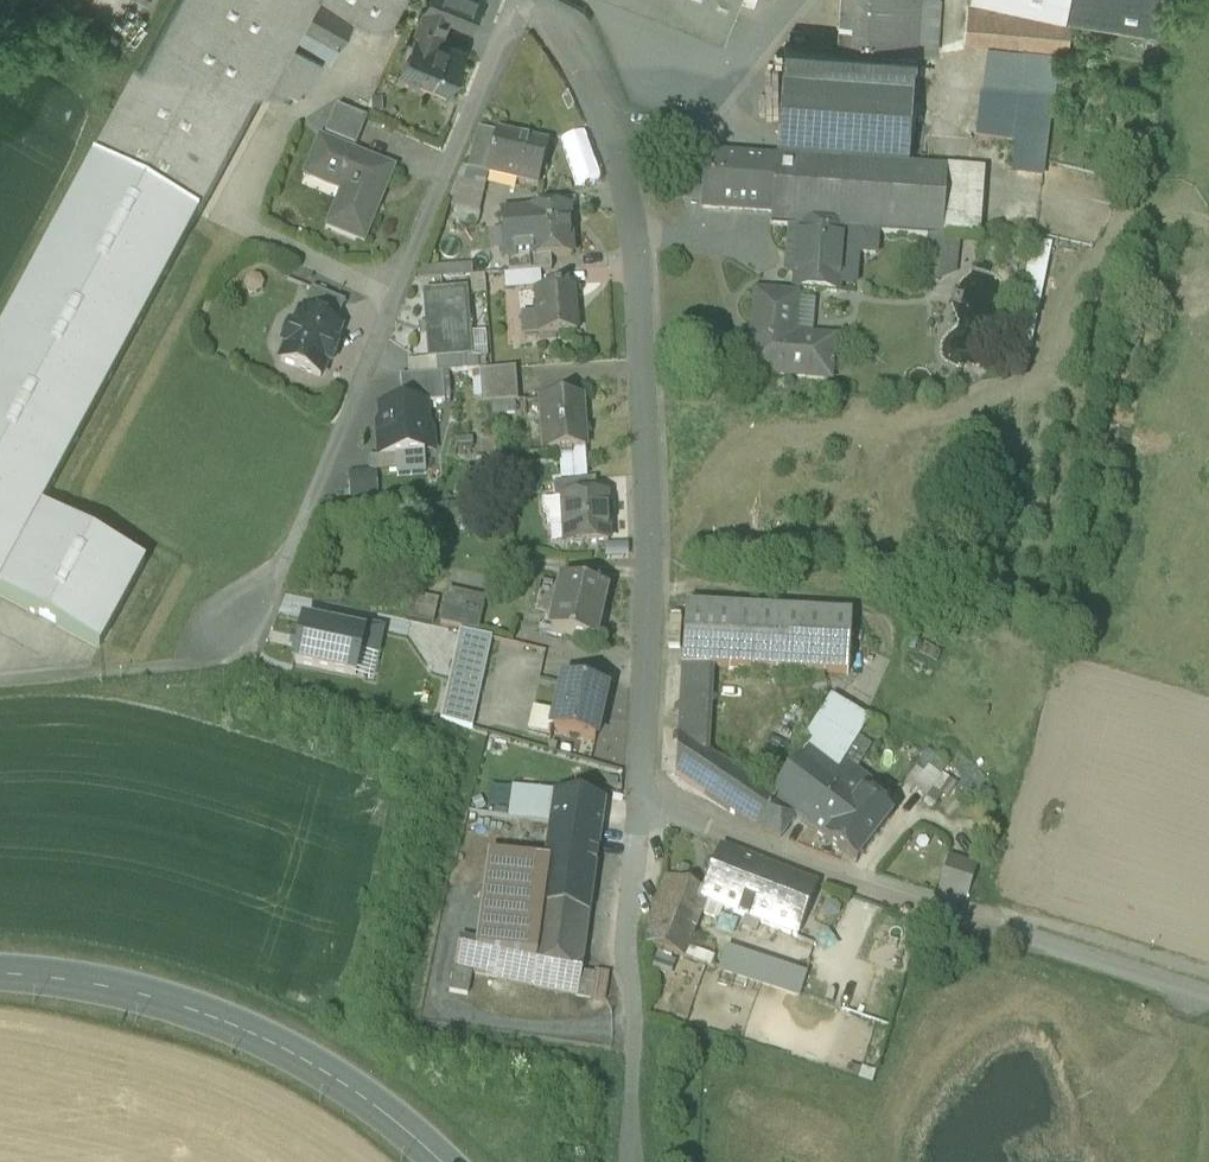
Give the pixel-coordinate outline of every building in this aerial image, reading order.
[(93,158),(199,216),(265,93),(291,44),(317,58),(329,65),(355,15),(328,0),(179,0),(93,158)] [(386,28),(401,0),(334,0),(386,28)] [(420,22),(442,31),(447,18),(469,27),(480,0),(429,0),(420,22)] [(723,37),(738,0),(630,0),(723,37)] [(837,41),(917,47),(921,0),(840,0),(837,41)] [(917,47),(917,54),(939,56),(943,0),(921,0),(917,47)] [(1061,11),(1071,13),(1155,29),(1161,0),(1006,0),(1061,11)] [(1061,11),(967,2),(964,40),(987,42),(1031,46),(1055,48),(1067,50),(1071,13),(1061,11)] [(442,31),(420,22),(399,71),(449,92),(465,53),(438,42),(442,31)] [(917,47),(837,41),(785,38),(781,93),(913,102),(917,54),(917,47)] [(1031,46),(987,42),(979,141),(1022,145),(1031,46)] [(291,107),(317,58),(291,44),(265,93),(291,107)] [(1055,48),(1031,46),(1022,145),(1020,176),(1044,178),(1055,48)] [(913,102),(781,93),(776,156),(909,165),(913,102)] [(366,120),(336,107),(325,134),(356,146),(366,120)] [(478,130),(468,170),(486,174),(496,134),(478,130)] [(547,146),(496,134),(486,174),(537,186),(547,146)] [(395,169),(319,138),(302,178),(339,193),(325,229),(364,245),(395,169)] [(776,156),(706,151),(701,214),(772,219),(776,156)] [(909,165),(776,156),(772,219),(772,227),(787,228),(842,231),(881,234),(942,238),(947,167),(920,165),(909,165)] [(0,331),(0,596),(99,649),(144,565),(40,509),(198,216),(93,159),(0,331)] [(984,170),(947,167),(942,238),(979,241),(984,170)] [(468,170),(463,169),(449,205),(457,207),(453,220),(477,225),(486,174),(468,170)] [(568,209),(498,213),(501,262),(508,261),(511,261),(511,254),(533,253),(533,259),(550,258),(571,257),(568,209)] [(842,231),(787,228),(784,272),(792,278),(791,289),(838,292),(839,286),(842,231)] [(879,256),(881,234),(842,231),(839,286),(859,284),(861,255),(879,256)] [(1054,244),(1034,239),(1015,331),(1035,335),(1054,244)] [(511,261),(508,261),(509,275),(551,273),(550,258),(533,259),(533,253),(511,254),(511,261)] [(797,292),(751,289),(744,375),(831,382),(834,335),(810,333),(794,332),(796,299),(797,292)] [(577,290),(530,293),(532,316),(520,317),(521,339),(579,336),(577,290)] [(344,307),(311,293),(304,309),(338,322),(344,307)] [(464,293),(422,296),(427,362),(469,359),(464,293)] [(796,299),(794,332),(810,333),(812,300),(796,299)] [(340,329),(294,311),(287,326),(283,325),(276,342),(280,344),(274,360),(320,378),(327,363),(331,364),(338,347),(334,345),(340,329)] [(515,403),(518,402),(516,369),(480,372),(483,405),(493,404),(515,403)] [(442,374),(400,378),(402,406),(424,404),(424,405),(444,404),(442,374)] [(583,399),(537,401),(540,456),(559,455),(585,453),(583,399)] [(494,416),(516,414),(515,403),(493,404),(494,416)] [(402,406),(380,407),(382,430),(378,430),(380,457),(424,454),(423,436),(426,436),(424,405),(424,404),(402,406)] [(587,481),(585,453),(559,455),(560,483),(587,481)] [(374,472),(346,475),(348,501),(376,499),(374,472)] [(595,483),(553,485),(555,500),(563,500),(563,498),(596,497),(595,483)] [(596,497),(563,498),(563,500),(555,500),(543,501),(543,511),(547,514),(548,524),(551,527),(559,527),(559,549),(570,549),(574,553),(582,552),(586,548),(611,547),(609,496),(596,497)] [(609,593),(557,582),(545,636),(597,647),(609,593)] [(485,599),(447,591),(440,623),(478,632),(485,599)] [(412,594),(407,615),(434,621),(439,600),(412,594)] [(851,616),(685,607),(680,688),(710,690),(711,668),(847,676),(851,616)] [(464,633),(349,608),(336,665),(399,678),(452,690),(461,648),(464,633)] [(492,639),(464,633),(461,648),(488,654),(492,639)] [(452,690),(399,678),(397,687),(450,698),(452,690)] [(607,688),(559,680),(553,714),(549,735),(597,743),(607,688)] [(450,698),(397,687),(392,700),(446,721),(450,698)] [(710,690),(680,688),(675,776),(704,795),(720,765),(706,755),(710,690)] [(868,722),(830,699),(806,740),(813,744),(844,763),(858,740),(868,722)] [(548,738),(549,735),(553,714),(532,710),(527,734),(548,738)] [(844,763),(855,772),(870,747),(858,740),(844,763)] [(813,744),(770,798),(720,765),(704,795),(756,830),(780,840),(795,819),(809,829),(855,772),(844,763),(813,744)] [(917,771),(905,786),(925,802),(934,792),(939,796),(948,785),(929,770),(924,777),(917,771)] [(855,772),(809,829),(856,864),(892,817),(862,794),(871,784),(855,772)] [(554,793),(513,788),(509,817),(550,823),(554,793)] [(605,801),(554,793),(550,823),(601,830),(605,801)] [(601,830),(550,823),(544,864),(535,930),(585,938),(601,830)] [(772,868),(721,848),(710,874),(700,899),(705,901),(751,920),(772,868)] [(544,864),(488,856),(476,942),(532,953),(535,930),(544,864)] [(978,867),(949,858),(938,895),(966,904),(978,867)] [(710,874),(672,860),(643,939),(646,946),(683,958),(705,901),(700,899),(710,874)] [(817,886),(772,868),(751,920),(797,937),(817,886)] [(585,938),(535,930),(532,953),(582,962),(585,938)] [(476,942),(460,939),(453,970),(472,974),(576,994),(580,972),(582,962),(532,953),(476,942)] [(806,975),(727,949),(720,970),(799,996),(806,975)] [(472,974),(453,970),(449,993),(467,996),(472,974)] [(594,975),(580,972),(576,994),(590,997),(594,975)] [(609,974),(595,972),(594,975),(590,997),(604,999),(609,974)]
